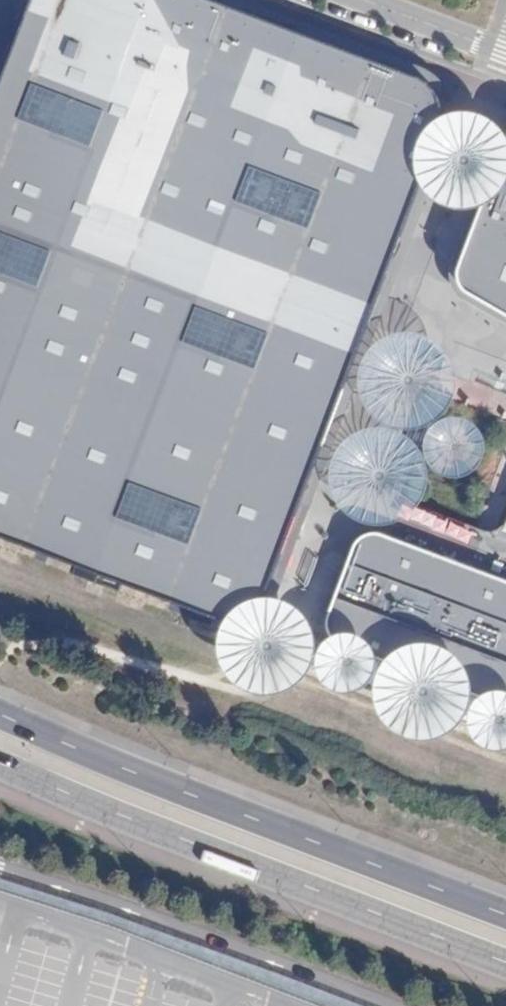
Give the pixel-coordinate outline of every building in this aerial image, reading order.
[(65,0),(40,0),(0,105),(0,525),(236,612),(262,606),(277,589),(375,318),(131,223),(198,51),(65,0)] [(210,0),(65,0),(198,51),(442,146),(463,90),(210,0)] [(375,318),(442,146),(198,51),(131,223),(375,318)] [(480,267),(488,286),(505,303),(505,203),(480,267)] [(349,640),(423,669),(465,557),(394,528),(379,527),(367,538),(337,613),(338,631),(349,640)] [(505,683),(505,572),(465,557),(423,669),(500,698),(505,683)]
